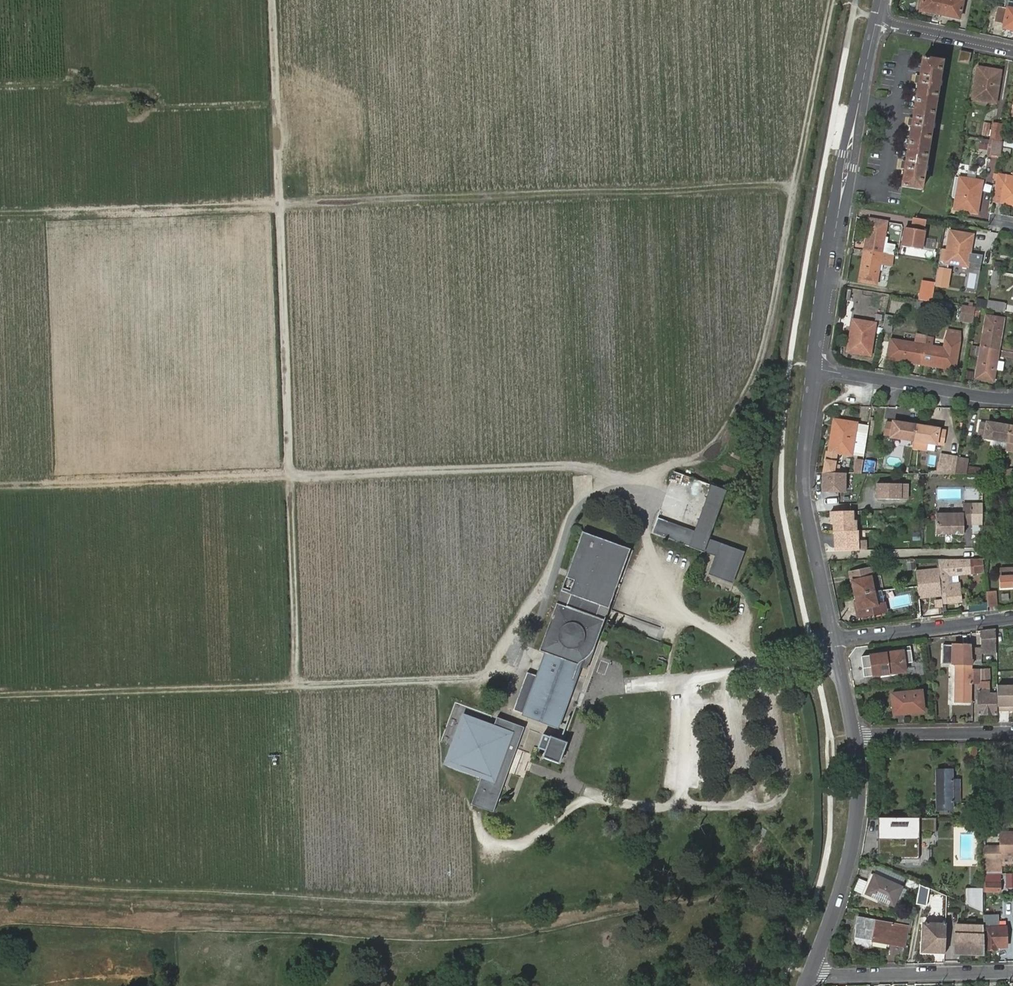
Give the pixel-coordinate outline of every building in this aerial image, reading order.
[(937,16),(941,0),(920,0),(917,12),(937,16)] [(937,16),(956,21),(960,2),(954,0),(941,0),(937,16)] [(1005,9),(1001,30),(1012,32),(1012,11),(1005,9)] [(960,51),(958,61),(968,64),(970,53),(960,51)] [(923,58),(902,186),(922,190),(942,61),(923,58)] [(982,67),(979,88),(975,87),(973,98),(996,102),(1000,77),(995,76),(996,70),(982,67)] [(992,122),(990,139),(1003,141),(1003,138),(1005,124),(992,122)] [(990,139),(982,138),(981,144),(988,145),(987,155),(1000,156),(1003,141),(990,139)] [(1002,201),(1005,183),(1012,184),(1012,175),(997,172),(993,199),(1002,201)] [(964,177),(961,198),(957,197),(955,208),(977,212),(982,187),(977,186),(978,180),(964,177)] [(1005,183),(1002,201),(1012,203),(1012,184),(1005,183)] [(924,228),(925,220),(912,217),(910,226),(924,228)] [(869,251),(893,256),(895,256),(896,250),(883,248),(887,223),(870,220),(866,244),(870,245),(869,251)] [(921,249),(925,231),(905,227),(902,246),(921,249)] [(955,231),(951,252),(947,251),(945,262),(972,266),(976,242),(971,241),(972,234),(955,231)] [(869,251),(864,251),(859,281),(877,284),(880,264),(891,266),(893,256),(869,251)] [(922,293),(921,300),(933,302),(933,299),(934,294),(922,293)] [(1005,312),(1007,303),(989,299),(987,309),(1005,312)] [(975,307),(962,305),(959,322),(973,324),(975,307)] [(884,328),(884,330),(892,331),(894,315),(886,314),(884,328)] [(983,346),(996,348),(997,342),(1000,342),(1003,318),(987,316),(983,346)] [(855,340),(857,321),(852,320),(849,339),(855,340)] [(870,323),(857,321),(855,340),(849,339),(847,351),(870,354),(874,329),(869,329),(870,323)] [(927,336),(926,344),(924,360),(930,361),(929,364),(956,368),(959,350),(960,342),(946,339),(945,347),(933,345),(934,338),(927,336)] [(924,360),(926,344),(893,339),(890,357),(917,362),(917,359),(924,360)] [(995,355),(996,348),(983,346),(979,377),(995,380),(999,355),(995,355)] [(836,441),(839,420),(834,419),(830,440),(836,441)] [(856,423),(839,420),(836,441),(830,440),(829,451),(827,451),(824,473),(837,474),(839,466),(834,465),(836,452),(851,455),(856,423)] [(901,437),(914,439),(916,425),(893,421),(893,422),(886,421),(884,434),(891,436),(901,438),(901,437)] [(994,438),(1008,440),(1010,425),(988,422),(987,423),(980,422),(978,437),(985,437),(985,439),(994,440),(994,438)] [(926,452),(927,443),(935,445),(936,444),(943,445),(945,431),(939,430),(939,429),(916,425),(914,439),(912,450),(926,452)] [(954,474),(957,459),(941,457),(938,474),(954,474)] [(957,459),(954,474),(966,475),(969,459),(957,457),(957,459)] [(856,460),(854,474),(861,474),(863,462),(856,460)] [(981,474),(982,466),(971,466),(970,473),(981,474)] [(837,474),(822,474),(822,492),(845,493),(845,474),(837,474)] [(876,484),(876,499),(899,499),(900,495),(907,495),(907,484),(876,484)] [(695,533),(657,518),(652,532),(708,553),(713,541),(731,492),(713,485),(695,533)] [(936,514),(936,535),(962,536),(962,526),(971,526),(972,504),(963,504),(962,515),(936,514)] [(853,511),(831,512),(831,523),(834,523),(834,532),(836,532),(856,531),(856,521),(854,521),(853,511)] [(856,531),(836,532),(836,552),(859,551),(859,541),(859,531),(856,531)] [(587,534),(565,593),(574,596),(569,608),(561,605),(543,653),(549,655),(540,677),(531,674),(517,712),(559,727),(569,700),(573,701),(580,682),(578,681),(583,666),(585,664),(586,663),(587,663),(590,661),(592,659),(596,655),(597,653),(609,622),(601,619),(605,608),(613,611),(634,551),(587,534)] [(713,541),(708,553),(720,557),(725,546),(713,541)] [(744,553),(725,546),(720,557),(716,570),(722,573),(721,576),(736,581),(740,570),(738,569),(744,553)] [(946,567),(938,568),(943,603),(961,601),(959,582),(948,583),(947,575),(957,574),(956,560),(945,560),(946,567)] [(850,573),(855,595),(873,591),(870,578),(875,577),(873,567),(850,573)] [(942,597),(937,569),(916,571),(920,600),(942,597)] [(1001,586),(1012,586),(1012,576),(1000,577),(1001,586)] [(873,591),(855,595),(858,609),(859,618),(887,613),(885,603),(876,605),(873,591)] [(995,591),(986,592),(988,606),(997,605),(995,591)] [(994,630),(981,631),(982,648),(995,647),(994,630)] [(944,644),(944,662),(953,662),(953,644),(944,644)] [(971,702),(971,668),(971,659),(970,657),(969,657),(969,645),(959,645),(959,664),(956,664),(955,701),(971,702)] [(982,648),(970,649),(970,657),(971,659),(982,659),(982,648)] [(861,655),(864,675),(905,671),(905,663),(913,662),(911,650),(861,655)] [(990,669),(972,670),(973,683),(980,683),(978,689),(978,714),(995,714),(995,695),(989,695),(989,689),(990,669)] [(998,685),(998,712),(1012,712),(1012,684),(998,685)] [(894,693),(895,713),(925,710),(924,691),(894,693)] [(482,778),(484,774),(452,761),(460,740),(476,723),(494,730),(496,726),(465,715),(446,764),(482,778)] [(527,728),(499,718),(496,726),(494,730),(476,723),(460,740),(452,761),(484,774),(482,778),(476,794),(498,802),(511,769),(507,768),(513,751),(517,753),(527,728)] [(571,742),(546,733),(541,747),(549,750),(546,756),(563,763),(571,742)] [(970,745),(971,758),(978,758),(977,745),(970,745)] [(952,767),(936,767),(936,797),(936,812),(952,811),(952,802),(952,779),(952,767)] [(952,779),(952,802),(960,802),(960,779),(952,779)] [(476,794),(472,804),(494,812),(498,802),(476,794)] [(919,817),(879,817),(878,858),(919,859),(919,817)] [(982,846),(982,852),(982,875),(1002,874),(1002,858),(1012,858),(1012,834),(1001,834),(1001,845),(982,846)] [(874,874),(866,893),(893,905),(901,886),(874,874)] [(926,906),(928,888),(919,884),(915,904),(926,906)] [(999,884),(982,884),(982,893),(999,892),(999,884)] [(858,917),(857,928),(858,928),(856,942),(858,944),(869,946),(871,944),(872,941),(898,946),(900,931),(911,933),(913,919),(897,917),(896,923),(858,917)] [(985,921),(986,950),(997,949),(996,947),(1007,946),(1006,927),(990,928),(990,920),(985,921)] [(922,951),(945,952),(946,924),(924,924),(922,951)] [(984,954),(983,926),(954,925),(953,954),(984,954)]
